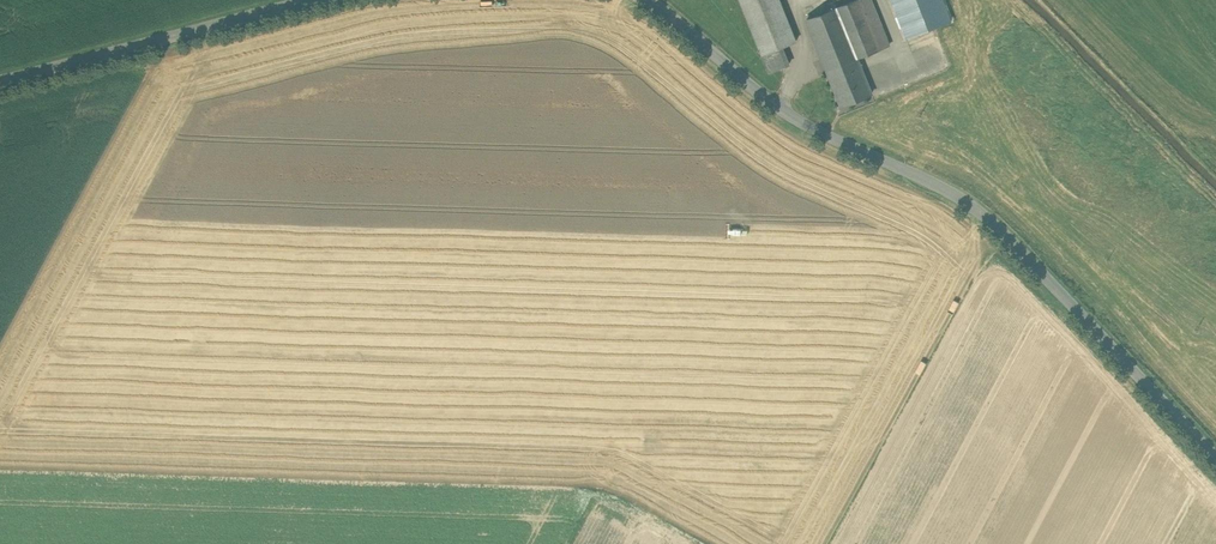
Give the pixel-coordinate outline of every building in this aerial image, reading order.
[(769,72),(790,63),(783,46),(796,41),(780,0),(741,0),(769,72)] [(806,19),(841,106),(873,93),(858,57),(890,45),(872,0),(854,0),(806,19)] [(906,37),(951,20),(943,0),(892,0),(906,37)]
